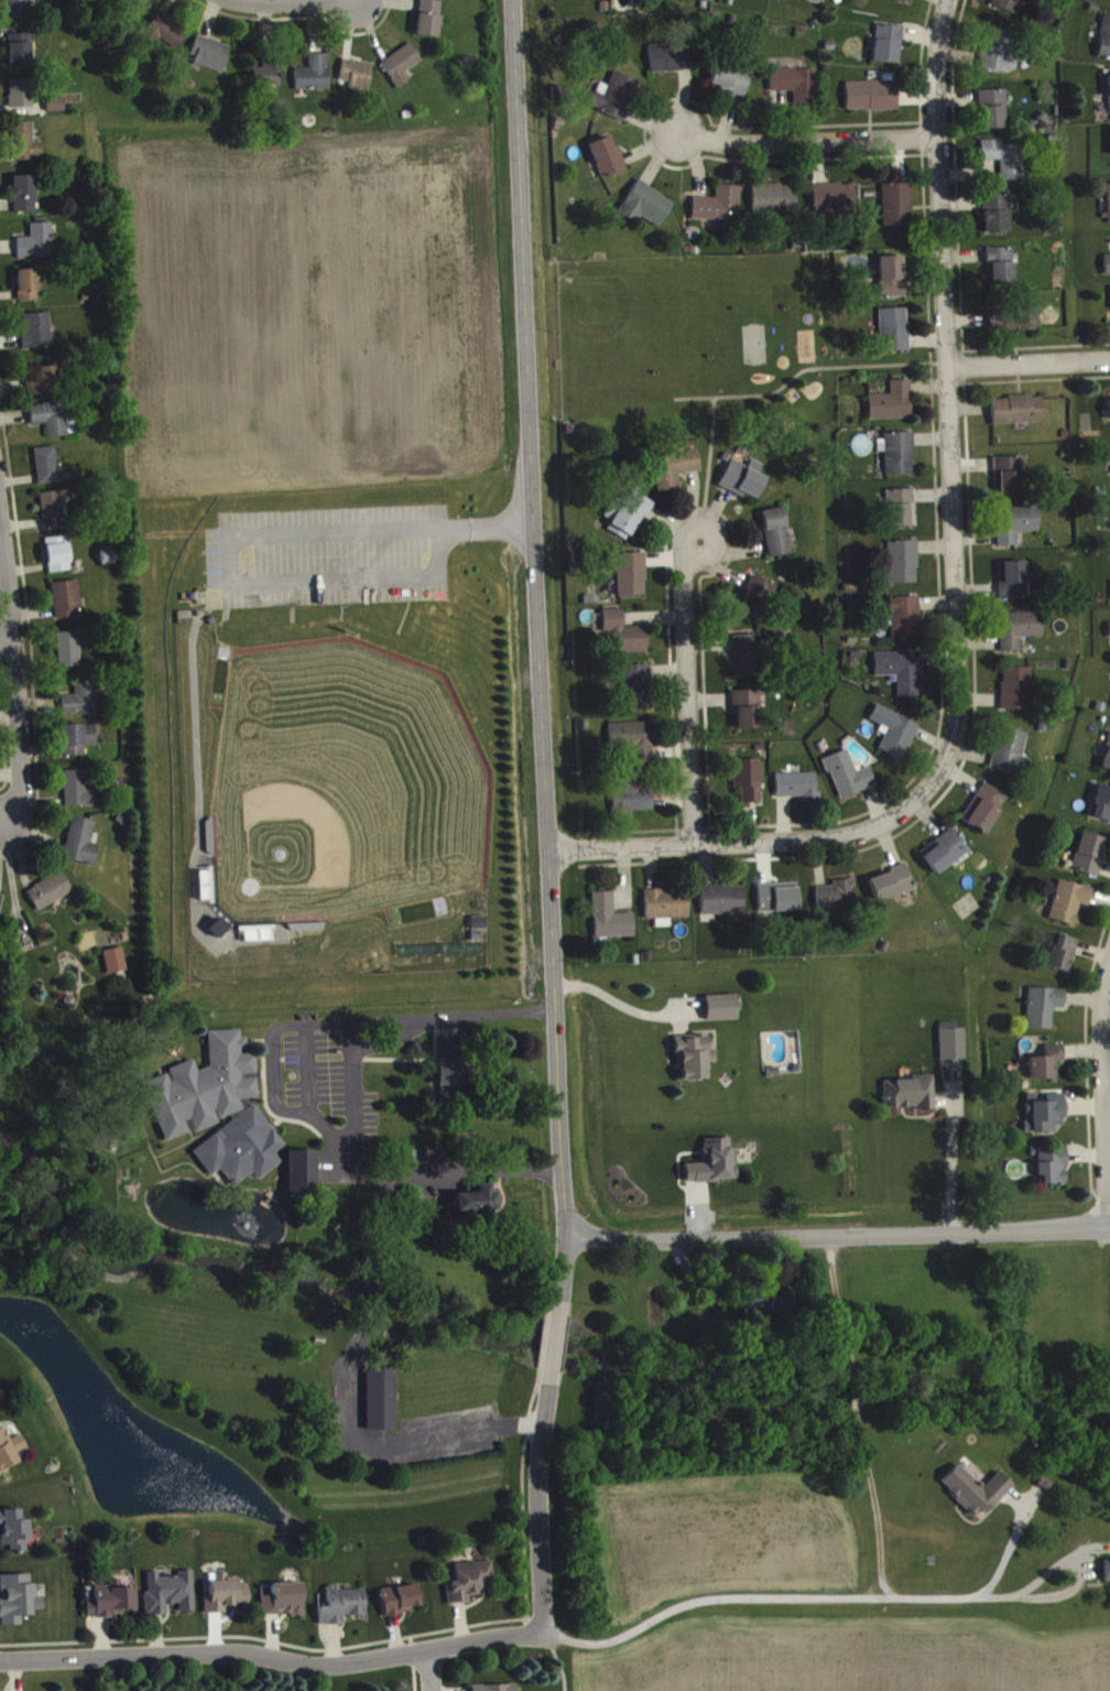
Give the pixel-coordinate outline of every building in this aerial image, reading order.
[(33,27),(32,0),(8,0),(9,28),(33,27)] [(126,9),(140,23),(156,8),(148,0),(136,0),(126,9)] [(806,4),(826,9),(828,0),(807,0),(806,4)] [(906,12),(911,0),(879,0),(906,12)] [(1017,20),(1024,0),(998,0),(994,11),(1017,20)] [(443,7),(421,4),(418,41),(439,43),(443,7)] [(159,50),(161,46),(179,56),(190,35),(158,18),(144,42),(159,50)] [(1109,65),(1109,21),(1105,20),(1099,64),(1109,65)] [(904,32),(877,30),(875,68),(902,69),(904,32)] [(1013,78),(1019,37),(987,33),(982,74),(1013,78)] [(11,39),(11,71),(33,71),(32,39),(11,39)] [(224,79),(233,52),(199,41),(191,68),(224,79)] [(650,52),(653,80),(694,75),(691,47),(650,52)] [(423,68),(413,50),(382,67),(398,95),(412,87),(406,78),(423,68)] [(297,75),(297,96),(331,95),(330,60),(309,60),(310,74),(297,75)] [(253,74),(253,90),(279,90),(279,62),(262,62),(262,74),(253,74)] [(351,87),(350,93),(370,96),(374,70),(344,65),(341,86),(351,87)] [(745,102),(753,77),(719,66),(711,92),(745,102)] [(626,126),(641,87),(615,78),(610,92),(600,88),(591,113),(626,126)] [(10,85),(12,113),(35,112),(34,84),(10,85)] [(847,87),(848,116),(900,115),(899,86),(847,87)] [(1006,95),(981,96),(982,135),(1007,134),(1006,95)] [(49,118),(67,117),(66,104),(48,105),(49,118)] [(17,165),(45,165),(44,147),(36,148),(36,128),(16,128),(17,165)] [(603,185),(630,175),(623,157),(618,159),(611,142),(590,150),(603,185)] [(983,146),(984,167),(1002,166),(1002,187),(1025,186),(1025,150),(1004,151),(1003,146),(983,146)] [(15,182),(16,219),(38,218),(37,181),(15,182)] [(676,207),(638,186),(620,218),(635,227),(639,221),(661,233),(676,207)] [(814,216),(858,215),(857,189),(814,191),(814,216)] [(883,190),(885,232),(914,231),(913,189),(883,190)] [(754,190),(753,223),(797,224),(797,191),(754,190)] [(694,203),(693,225),(741,226),(742,192),(718,191),(717,204),(694,203)] [(985,201),(986,239),(1011,238),(1010,200),(985,201)] [(54,229),(32,229),(32,243),(19,243),(20,264),(55,263),(54,229)] [(989,291),(1016,290),(1015,253),(987,254),(989,291)] [(905,303),(904,262),(880,263),(881,304),(905,303)] [(19,306),(41,306),(41,275),(19,276),(19,306)] [(909,314),(881,315),(882,357),(910,356),(909,314)] [(1038,314),(1012,315),(1013,337),(1039,337),(1038,314)] [(24,320),(26,354),(53,353),(52,319),(24,320)] [(41,373),(41,381),(27,382),(28,400),(60,398),(59,371),(41,373)] [(912,386),(892,387),(892,401),(869,401),(870,426),(913,425),(912,386)] [(994,430),(1044,429),(1043,403),(993,404),(994,430)] [(915,481),(915,438),(885,439),(886,482),(915,481)] [(659,498),(682,494),(680,479),(702,476),(698,455),(686,457),(684,448),(674,449),(676,461),(654,464),(659,498)] [(60,479),(56,452),(35,455),(41,491),(77,486),(76,477),(60,479)] [(995,463),(996,500),(1023,499),(1022,462),(995,463)] [(719,491),(744,504),(747,500),(757,505),(767,484),(759,480),(764,471),(752,465),(749,473),(732,465),(719,491)] [(916,495),(887,495),(888,532),(917,532),(916,495)] [(40,499),(46,535),(67,532),(62,496),(40,499)] [(657,511),(635,497),(625,512),(617,507),(607,522),(613,526),(608,534),(633,549),(657,511)] [(794,559),(785,513),(762,518),(771,564),(794,559)] [(998,553),(1018,552),(1018,538),(1040,538),(1040,513),(998,514),(998,553)] [(49,578),(71,577),(70,542),(48,543),(49,578)] [(890,590),(919,589),(918,546),(889,547),(890,590)] [(646,558),(617,560),(619,602),(648,601),(646,558)] [(1028,604),(1027,567),(1000,568),(1001,605),(1028,604)] [(741,618),(763,623),(768,602),(784,606),(788,592),(752,583),(748,597),(746,597),(741,618)] [(76,616),(83,615),(80,585),(53,589),(57,625),(77,622),(76,616)] [(922,645),(920,602),(891,603),(893,646),(922,645)] [(625,615),(603,616),(604,642),(613,641),(613,659),(649,659),(648,632),(625,633),(625,615)] [(1022,657),(1022,643),(1044,643),(1043,618),(1001,619),(1002,657),(1022,657)] [(58,638),(60,673),(82,673),(81,651),(90,650),(90,637),(58,638)] [(734,641),(736,683),(761,682),(759,640),(734,641)] [(921,703),(920,658),(875,659),(876,682),(899,682),(899,704),(921,703)] [(622,671),(624,714),(652,713),(651,670),(622,671)] [(1032,716),(1032,673),(1003,673),(1003,716),(1032,716)] [(63,701),(64,721),(99,720),(98,686),(76,687),(77,701),(63,701)] [(761,696),(733,697),(733,715),(738,715),(739,734),(762,734),(761,696)] [(921,730),(877,710),(870,725),(889,734),(880,755),(904,766),(921,730)] [(632,768),(653,769),(654,730),(611,728),(611,752),(632,753),(632,768)] [(63,762),(86,763),(86,749),(97,749),(97,731),(63,730),(63,762)] [(992,774),(1019,780),(1028,739),(1001,733),(992,774)] [(857,777),(850,756),(826,764),(840,805),(878,792),(871,773),(857,777)] [(762,808),(761,765),(734,766),(735,809),(762,808)] [(64,777),(65,813),(96,812),(95,796),(87,796),(87,776),(64,777)] [(777,804),(804,803),(804,807),(819,807),(819,779),(776,780),(777,804)] [(653,781),(624,782),(625,802),(615,802),(616,818),(654,817),(653,781)] [(985,840),(1009,804),(985,788),(962,824),(985,840)] [(1099,790),(1090,822),(1109,828),(1109,793),(1099,790)] [(91,849),(96,827),(73,822),(63,865),(93,872),(98,851),(91,849)] [(920,858),(937,881),(969,857),(952,834),(920,858)] [(1105,845),(1081,838),(1071,876),(1099,883),(1103,866),(1100,865),(1105,845)] [(869,885),(878,909),(915,895),(907,871),(869,885)] [(73,900),(63,878),(27,894),(37,916),(73,900)] [(815,894),(819,917),(858,911),(854,885),(834,888),(834,891),(815,894)] [(1089,913),(1094,895),(1059,886),(1048,925),(1075,932),(1081,910),(1089,913)] [(759,890),(759,918),(800,917),(799,889),(759,890)] [(745,891),(702,892),(703,921),(746,921),(745,891)] [(690,924),(689,895),(646,897),(647,925),(656,925),(656,933),(672,933),(672,924),(690,924)] [(636,943),(635,919),(616,920),(615,898),(593,898),(595,944),(636,943)] [(473,922),(474,946),(482,945),(482,936),(488,936),(488,922),(473,922)] [(219,945),(229,933),(220,924),(209,936),(219,945)] [(1068,979),(1078,946),(1056,940),(1046,972),(1068,979)] [(128,976),(123,953),(103,957),(108,980),(128,976)] [(1027,1034),(1052,1035),(1053,1014),(1064,1014),(1065,996),(1028,994),(1027,1034)] [(706,1002),(707,1027),(739,1025),(737,1001),(706,1002)] [(966,1034),(958,1034),(957,1028),(942,1028),(942,1066),(966,1066),(966,1034)] [(165,1149),(217,1129),(232,1116),(232,1124),(192,1160),(212,1181),(217,1179),(220,1188),(257,1188),(281,1167),(275,1160),(286,1151),(278,1141),(278,1137),(254,1111),(247,1113),(245,1107),(260,1102),(260,1077),(257,1073),(257,1060),(239,1060),(248,1052),(248,1043),(241,1043),(241,1036),(209,1037),(209,1073),(198,1077),(194,1067),(142,1087),(165,1149)] [(708,1069),(716,1069),(716,1057),(710,1057),(710,1043),(676,1043),(676,1080),(682,1080),(682,1086),(708,1086),(708,1069)] [(442,1064),(459,1064),(459,1045),(442,1045),(442,1064)] [(1063,1068),(1063,1050),(1044,1051),(1045,1063),(1030,1063),(1030,1085),(1057,1085),(1057,1068),(1063,1068)] [(440,1092),(467,1092),(467,1068),(439,1069),(440,1092)] [(936,1114),(935,1081),(917,1081),(917,1086),(885,1087),(885,1115),(936,1114)] [(686,1170),(686,1188),(735,1186),(734,1144),(704,1145),(705,1170),(686,1170)] [(445,1153),(427,1153),(427,1170),(445,1170),(445,1153)] [(1067,1191),(1066,1153),(1032,1154),(1033,1166),(1039,1166),(1039,1191),(1067,1191)] [(317,1156),(288,1157),(289,1202),(318,1201),(317,1156)] [(456,1200),(457,1223),(498,1221),(498,1198),(491,1198),(491,1190),(477,1190),(477,1199),(456,1200)] [(791,1296),(749,1297),(750,1318),(792,1317),(791,1296)] [(367,1375),(368,1436),(398,1436),(397,1375),(367,1375)] [(20,1466),(17,1460),(28,1454),(21,1440),(10,1445),(4,1432),(0,1434),(0,1476),(20,1466)] [(1000,1478),(985,1494),(959,1471),(941,1490),(981,1526),(1014,1491),(1000,1478)] [(21,1526),(21,1515),(0,1516),(0,1534),(2,1534),(3,1552),(11,1552),(11,1559),(29,1559),(28,1526),(21,1526)] [(457,1587),(447,1588),(449,1611),(471,1609),(470,1602),(486,1600),(485,1593),(496,1593),(494,1567),(456,1570),(457,1587)] [(148,1621),(167,1621),(167,1611),(180,1611),(180,1618),(195,1617),(194,1577),(178,1578),(178,1583),(159,1583),(159,1578),(147,1579),(148,1621)] [(23,1632),(22,1622),(34,1622),(33,1580),(0,1581),(0,1595),(1,1632),(23,1632)] [(206,1620),(228,1619),(227,1614),(250,1613),(249,1590),(239,1590),(239,1584),(229,1584),(229,1580),(213,1580),(213,1588),(210,1588),(211,1602),(206,1602),(206,1620)] [(136,1593),(124,1594),(123,1585),(111,1585),(111,1592),(95,1592),(95,1605),(87,1606),(87,1624),(116,1623),(116,1617),(136,1617),(136,1593)] [(262,1602),(262,1622),(304,1621),(303,1589),(275,1590),(275,1602),(262,1602)] [(385,1621),(421,1617),(418,1591),(382,1595),(385,1621)] [(366,1596),(338,1597),(337,1592),(328,1592),(328,1613),(320,1613),(320,1632),(344,1631),(344,1622),(367,1621),(366,1596)]
